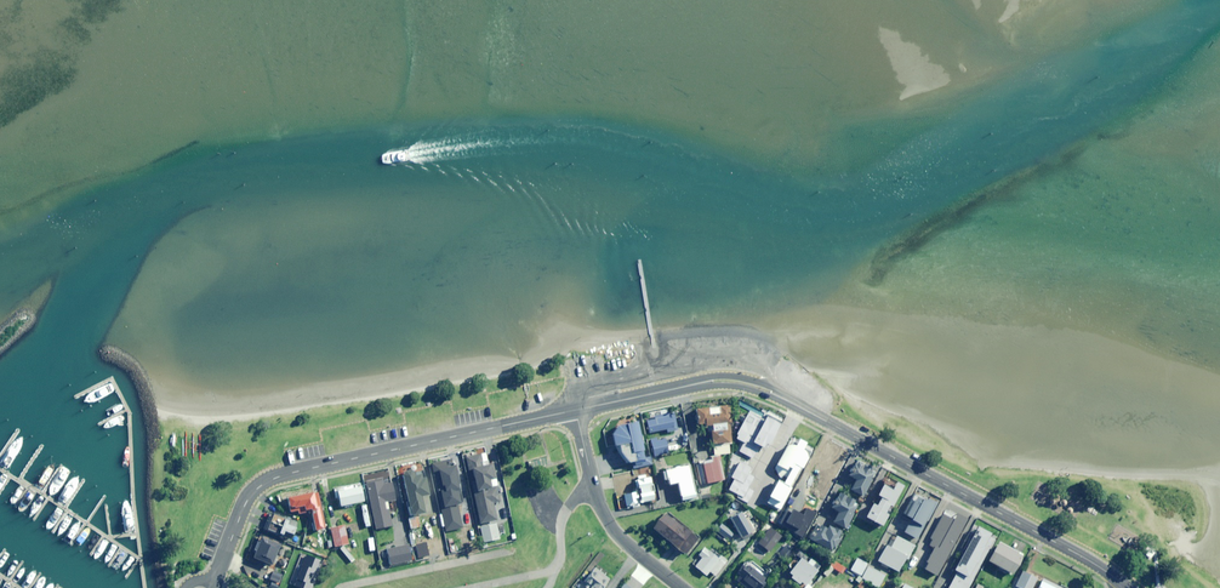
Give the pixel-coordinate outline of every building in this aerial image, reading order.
[(710,432),(711,443),(727,442),(727,434),(729,433),(728,425),(730,425),(728,406),(695,409),(696,424),(705,424),(705,426),(710,425),(711,427),(707,427),(708,432),(710,432)] [(671,412),(658,415),(658,412),(650,414),(651,418),(646,419),(649,433),(666,429),(667,433),(678,430),(674,413),(671,414),(671,412)] [(753,459),(760,446),(764,448),(766,444),(768,446),(781,422),(766,414),(763,420),(749,412),(735,437),(745,442),(740,451),(753,459)] [(615,445),(619,445),(622,459),(626,463),(633,461),(635,468),(652,465),(650,457),(644,458),(642,450),(644,450),(638,420),(618,424),(612,432),(615,445)] [(669,453),(666,439),(658,440),(657,437),(650,439),(654,456),(669,453)] [(719,454),(730,453),(729,445),(718,446),(719,454)] [(804,449),(798,446),(797,447),(793,446),(788,446),(775,469),(778,476),(783,481),(784,478),(790,481),(795,471),(792,470),(794,466),(802,470),(808,457),(806,453),(803,450),(804,449)] [(824,471),(820,480),(827,483),(826,486),(829,487),(831,483),(834,485),(838,476),(833,474),(841,458),(825,451),(817,468),(824,471)] [(470,470),(472,470),(477,491),(493,487),(491,479),(493,479),(490,465),(482,466),(480,454),(467,457),(470,470)] [(701,484),(724,479),(720,455),(711,457),(712,462),(697,465),(701,484)] [(848,475),(856,479),(851,489),(863,496),(871,482),(870,482),(874,474),(870,472),(873,467),(857,459),(848,475)] [(737,497),(742,500),(755,477),(748,473),(751,467),(740,461),(732,477),(735,479),(729,490),(739,495),(737,497)] [(681,500),(696,497),(689,465),(662,471),(664,479),(667,479),(669,484),(677,482),(681,500)] [(455,483),(454,477),(455,477),(454,469),(444,471),(443,466),(432,468),(437,491),(440,491),(443,508),(458,505),(461,504),(457,483),(455,483)] [(421,472),(414,474),(413,470),(402,472),(412,516),(425,513),(422,497),(430,495),(425,476),(422,477),(421,472)] [(646,474),(637,476),(638,480),(634,480),(637,491),(623,493),(626,509),(639,506),(638,503),(654,500),(652,491),(649,492),(648,486),(651,486),(649,477),(646,478),(646,474)] [(866,516),(883,525),(889,513),(886,512),(890,505),(893,506),(904,486),(887,477),(878,494),(882,496),(877,505),(874,503),(866,516)] [(392,482),(384,484),(383,479),(366,482),(376,529),(392,526),(387,502),(396,500),(392,482)] [(759,481),(754,490),(750,488),(743,502),(757,509),(769,486),(759,481)] [(334,489),(336,498),(338,497),(340,506),(364,501),(360,483),(334,489)] [(493,487),(477,491),(475,491),(477,500),(475,500),(480,523),(497,520),(493,503),(499,502),(496,487),(493,487)] [(845,528),(858,503),(839,493),(831,509),(837,512),(833,522),(845,528)] [(323,512),(322,500),(311,500),(311,496),(285,494),(284,506),(293,513),(309,514),(309,511),(323,512)] [(923,526),(934,504),(917,495),(906,516),(911,518),(904,532),(917,539),(924,527),(923,526)] [(458,505),(443,508),(441,508),(446,531),(463,528),(458,505)] [(683,556),(698,538),(665,512),(652,527),(672,543),(670,545),(683,556)] [(741,537),(752,530),(741,512),(730,519),(741,537)] [(265,529),(281,535),(281,537),(289,540),(297,521),(289,518),(288,520),(272,514),(265,529)] [(937,575),(967,519),(956,514),(953,520),(943,514),(927,544),(934,548),(923,568),(937,575)] [(329,533),(328,528),(324,529),(325,522),(309,519),(307,531),(323,533),(324,532),(325,535),(329,533)] [(483,542),(500,539),(496,523),(480,527),(483,542)] [(727,539),(733,533),(722,523),(717,530),(727,539)] [(334,547),(349,544),(345,524),(330,527),(334,547)] [(816,533),(812,541),(830,550),(832,547),(834,548),(842,533),(826,525),(821,536),(816,533)] [(770,552),(782,535),(771,526),(759,543),(770,552)] [(946,587),(967,587),(993,539),(975,529),(968,542),(970,543),(946,587)] [(465,543),(462,532),(456,534),(459,545),(465,543)] [(907,559),(914,546),(897,536),(890,548),(883,544),(875,559),(898,571),(905,558),(907,559)] [(272,564),(280,545),(261,537),(253,556),(272,564)] [(449,548),(455,547),(453,538),(447,540),(449,548)] [(1023,555),(1017,552),(1016,553),(998,543),(988,561),(998,567),(997,569),(1005,573),(1006,571),(1012,574),(1023,555)] [(391,567),(413,562),(409,544),(387,549),(391,567)] [(782,559),(792,547),(787,544),(778,556),(782,559)] [(722,562),(704,548),(698,556),(700,558),(694,565),(706,575),(709,571),(713,573),(722,562)] [(816,571),(811,567),(814,563),(809,559),(806,563),(800,558),(788,573),(792,577),(791,578),(798,584),(800,581),(805,585),(816,571)] [(861,576),(867,564),(857,558),(851,570),(861,576)] [(766,581),(745,563),(733,577),(745,587),(760,587),(766,581)] [(586,587),(585,587),(603,587),(610,579),(591,564),(586,570),(590,573),(582,584),(586,587)] [(878,587),(885,576),(869,566),(862,578),(878,587)] [(1037,578),(1022,571),(1013,587),(1032,587),(1037,578)] [(1042,579),(1038,587),(1061,587),(1042,579)]
